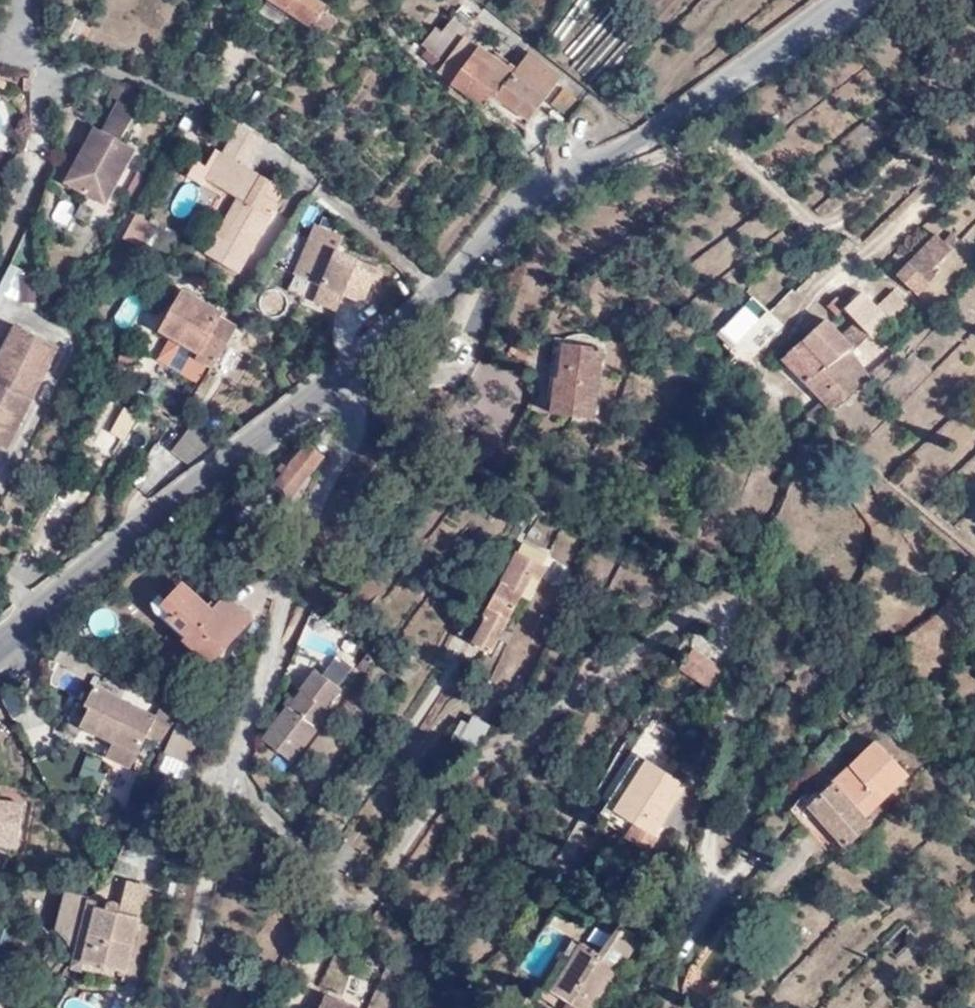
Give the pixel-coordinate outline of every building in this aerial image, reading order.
[(329,19),(319,12),(323,7),(313,0),(267,0),(320,34),(329,19)] [(560,77),(524,49),(506,70),(475,44),(447,81),(479,108),(488,97),(521,123),(560,77)] [(577,107),(583,99),(564,82),(557,91),(577,107)] [(128,90),(117,83),(108,100),(115,104),(99,132),(92,129),(63,184),(103,204),(132,149),(113,139),(116,134),(120,136),(140,97),(128,90)] [(564,121),(577,107),(557,91),(546,106),(564,121)] [(262,196),(270,182),(221,153),(204,180),(228,194),(237,199),(219,231),(210,225),(195,217),(184,233),(199,243),(197,249),(236,272),(276,205),(262,196)] [(284,190),(270,182),(262,196),(276,205),(284,190)] [(237,199),(228,194),(210,225),(219,231),(237,199)] [(121,236),(143,248),(157,222),(135,210),(121,236)] [(914,287),(964,239),(956,232),(948,242),(939,233),(900,273),(914,287)] [(354,268),(357,260),(308,239),(292,275),(319,286),(313,301),(336,310),(342,295),(361,305),(373,276),(354,268)] [(376,268),(357,260),(354,268),(373,276),(376,268)] [(0,286),(0,287),(14,294),(25,271),(11,264),(0,286)] [(37,300),(38,274),(22,273),(20,299),(37,300)] [(896,287),(877,304),(887,315),(896,306),(905,298),(896,287)] [(206,367),(231,325),(218,317),(219,309),(178,289),(153,332),(193,355),(190,359),(206,367)] [(830,407),(868,379),(851,351),(889,316),(887,315),(877,304),(864,290),(848,305),(838,295),(828,304),(838,314),(840,313),(846,306),(859,320),(852,326),(843,335),(827,318),(785,358),(823,399),(825,401),(829,406),(830,407)] [(714,330),(745,361),(782,324),(751,293),(714,330)] [(905,298),(896,306),(900,311),(909,302),(905,298)] [(846,306),(840,313),(852,326),(859,320),(846,306)] [(0,353),(0,384),(30,398),(40,379),(34,376),(38,368),(44,370),(57,345),(9,322),(0,341),(0,344),(3,346),(0,353)] [(603,347),(564,341),(559,377),(555,377),(551,410),(595,416),(603,347)] [(40,379),(44,370),(38,368),(34,376),(40,379)] [(0,384),(0,446),(5,448),(20,418),(17,416),(20,408),(24,410),(30,398),(0,384)] [(825,401),(823,399),(804,412),(808,415),(813,415),(829,406),(825,401)] [(112,451),(126,413),(107,406),(94,444),(112,451)] [(185,463),(209,445),(191,429),(172,453),(185,463)] [(271,486),(281,496),(288,501),(323,457),(307,443),(271,486)] [(215,449),(209,445),(185,463),(191,468),(215,449)] [(288,501),(281,496),(250,531),(256,536),(288,501)] [(550,566),(519,550),(486,613),(487,614),(473,642),(492,652),(524,594),(532,598),(550,566)] [(182,592),(186,588),(175,578),(153,602),(165,614),(160,618),(179,637),(175,642),(200,665),(244,617),(218,591),(204,605),(201,608),(182,592)] [(204,605),(186,588),(182,592),(201,608),(204,605)] [(680,667),(713,688),(726,668),(693,646),(680,667)] [(302,692),(297,699),(290,708),(288,706),(263,739),(292,763),(318,730),(313,727),(342,691),(318,670),(301,691),(302,692)] [(126,767),(152,716),(91,685),(82,705),(88,709),(80,728),(110,744),(105,758),(126,767)] [(288,706),(290,708),(297,699),(290,694),(283,703),(288,706)] [(208,744),(174,715),(158,750),(187,764),(208,744)] [(462,719),(451,740),(476,753),(492,724),(474,715),(470,723),(462,719)] [(156,743),(166,724),(156,717),(145,737),(156,743)] [(878,742),(809,807),(848,847),(873,823),(865,815),(908,774),(878,742)] [(616,812),(650,760),(640,753),(601,813),(630,831),(634,824),(616,812)] [(685,783),(650,760),(616,812),(634,824),(630,831),(632,832),(629,837),(650,851),(659,837),(653,833),(685,783)] [(22,804),(0,802),(0,842),(17,844),(22,804)] [(143,889),(121,883),(113,905),(105,902),(101,909),(68,899),(60,921),(67,953),(65,964),(74,966),(77,957),(119,970),(143,889)] [(621,925),(601,955),(583,943),(554,989),(571,1000),(566,1007),(598,1007),(642,939),(621,925)] [(371,978),(329,960),(318,986),(361,1003),(371,978)] [(325,995),(319,1007),(356,1007),(325,995)]
